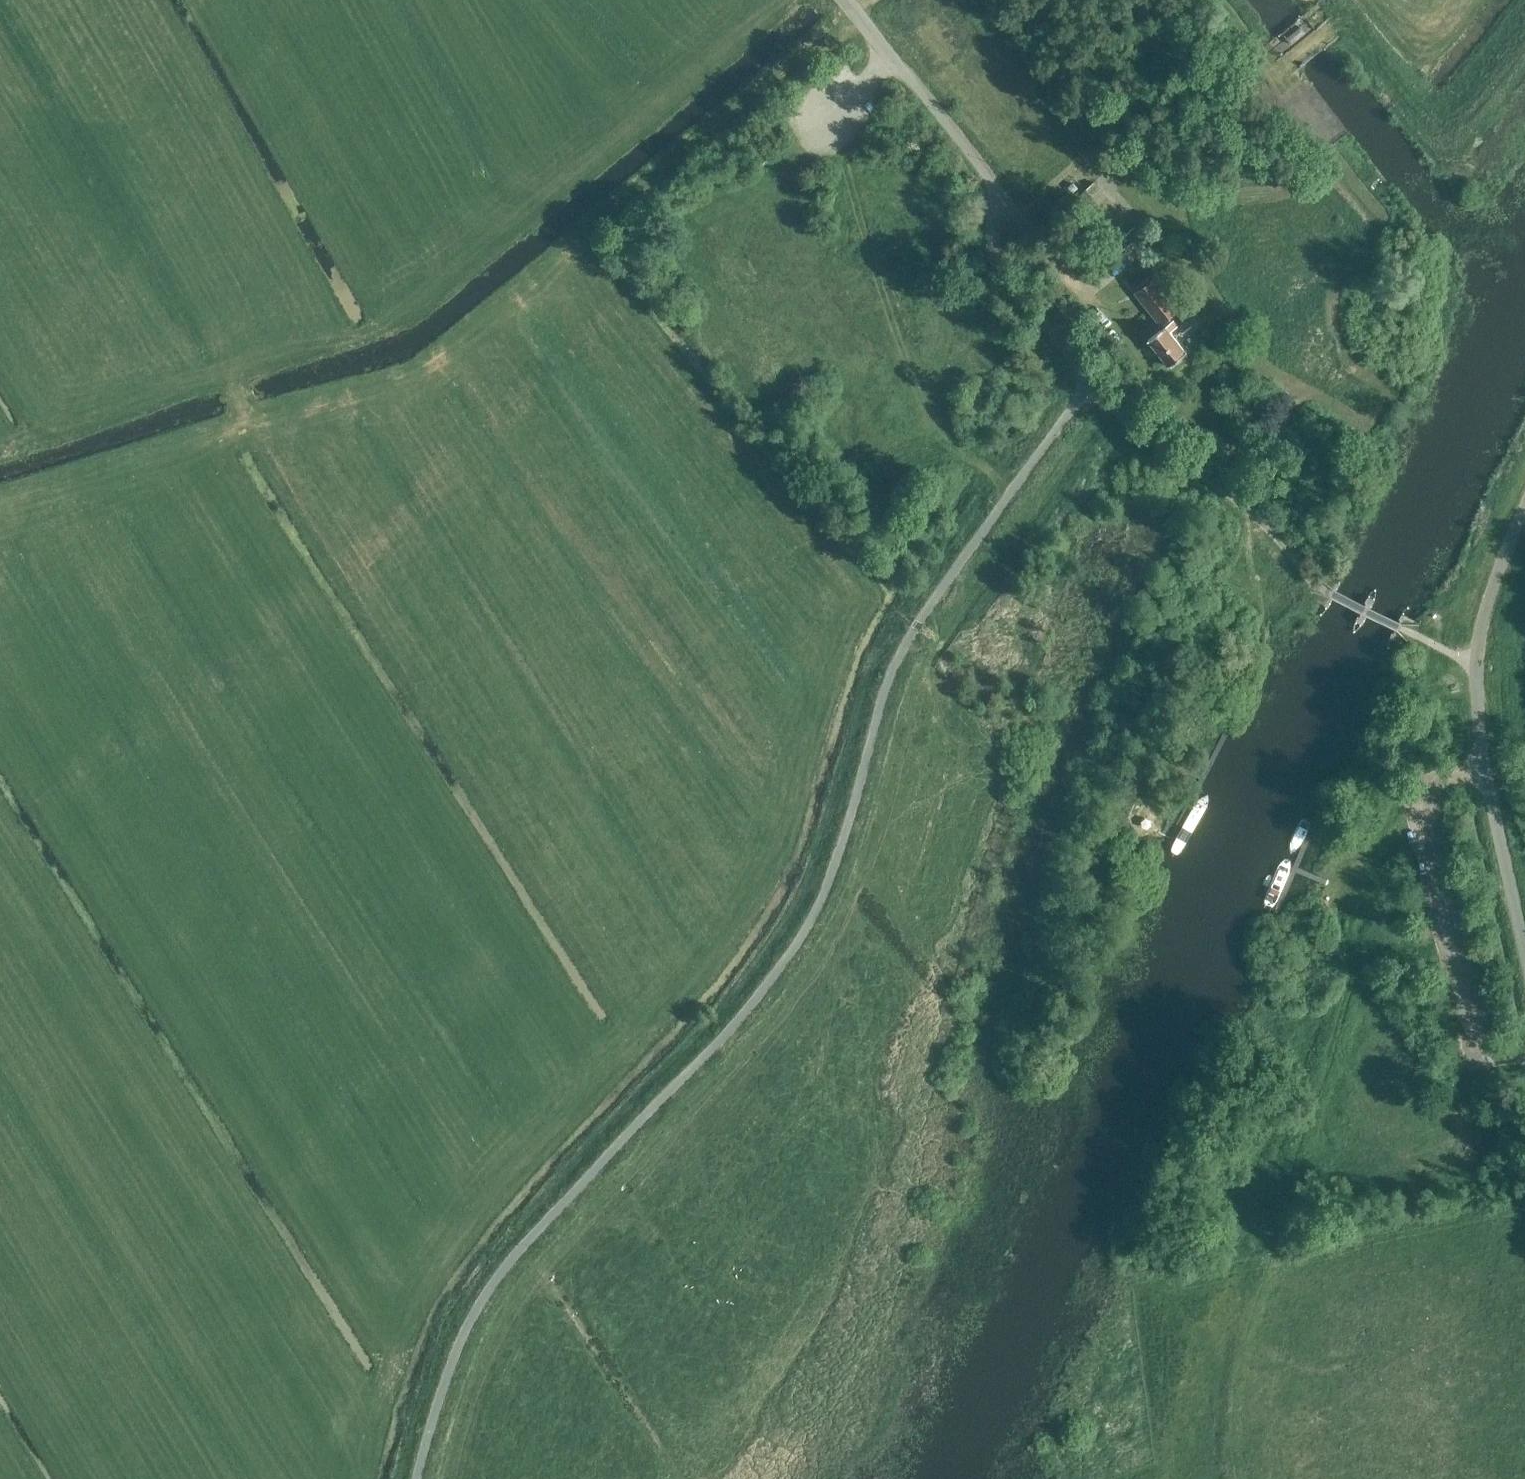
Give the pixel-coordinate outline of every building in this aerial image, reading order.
[(1285,39),(1286,40),(1291,45),(1306,33),(1300,26),(1285,39)] [(1076,188),(1072,184),(1068,188),(1072,192),(1076,188)] [(1178,325),(1175,321),(1171,316),(1169,317),(1167,314),(1176,306),(1155,279),(1135,294),(1162,330),(1148,340),(1165,362),(1183,348),(1170,331),(1178,325)]
